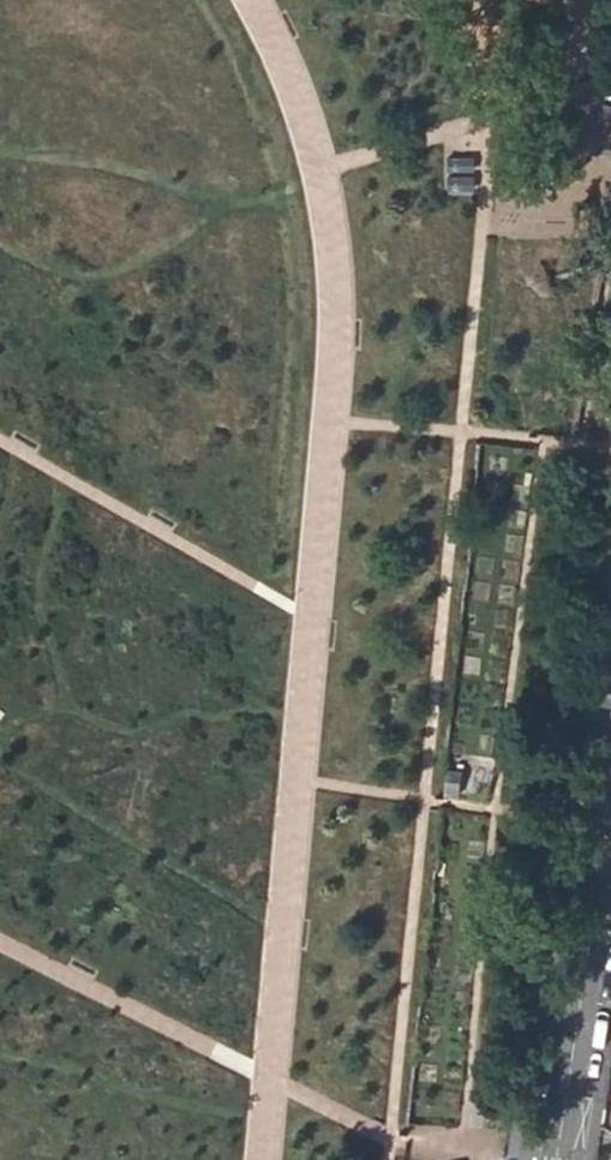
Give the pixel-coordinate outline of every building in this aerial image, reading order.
[(604,102),(601,118),(610,119),(610,104),(604,102)] [(479,162),(454,162),(454,176),(479,176),(479,162)] [(479,180),(455,180),(454,193),(479,194),(479,180)]
